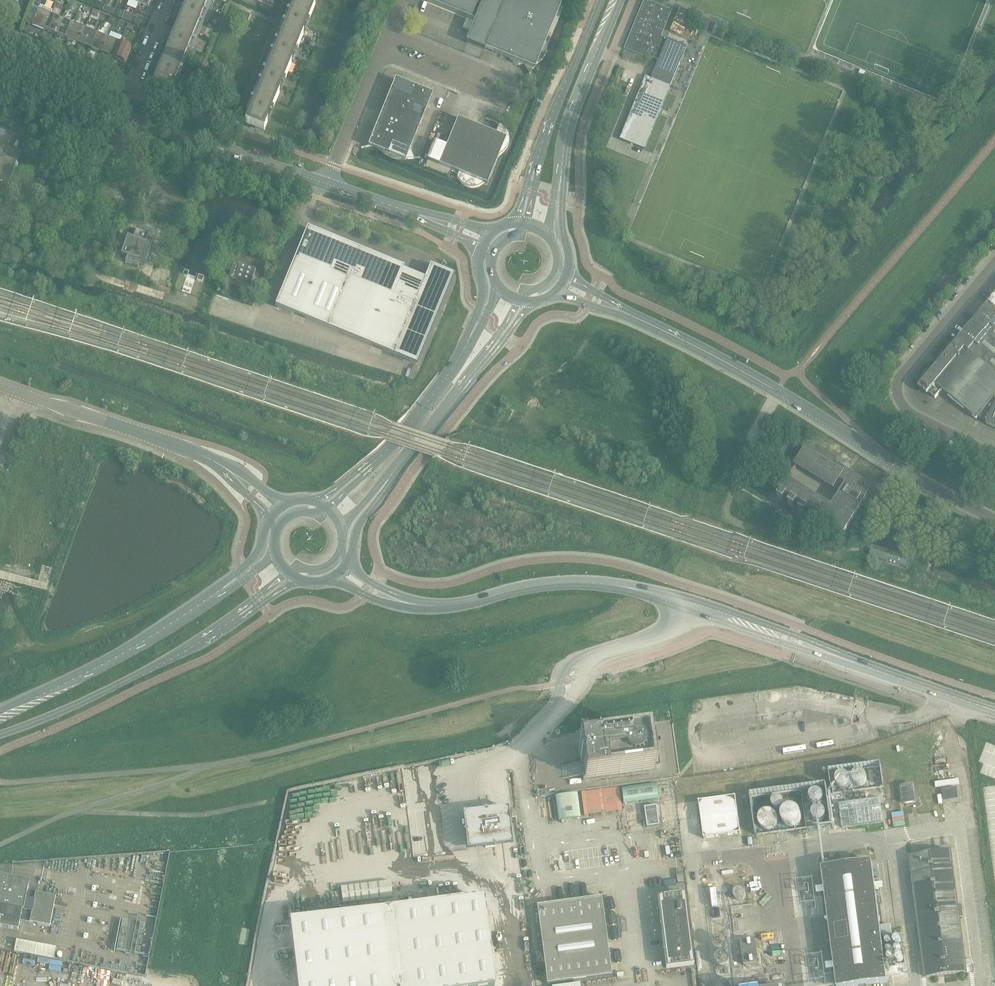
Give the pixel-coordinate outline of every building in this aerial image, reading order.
[(153,86),(170,93),(171,93),(190,47),(209,0),(188,0),(177,27),(153,86)] [(245,124),(264,131),(276,100),(306,28),(318,0),(296,0),(245,124)] [(547,46),(546,44),(546,43),(558,12),(562,3),(556,0),(426,0),(426,1),(493,29),(484,49),(512,60),(512,61),(513,62),(514,63),(515,64),(516,65),(517,65),(518,65),(519,65),(521,65),(522,65),(523,65),(524,65),(525,64),(526,64),(531,71),(531,72),(529,76),(531,73),(532,71),(533,69),(534,67),(535,66),(536,65),(538,64),(540,62),(542,61),(543,60),(543,59),(545,57),(545,55),(546,54),(546,53),(547,52),(547,50),(547,49),(547,47),(547,46)] [(624,49),(652,60),(653,57),(661,37),(664,29),(672,11),(661,7),(661,6),(646,0),(644,0),(624,49)] [(137,26),(141,19),(116,7),(113,14),(137,26)] [(670,32),(682,37),(691,13),(679,9),(670,32)] [(32,26),(43,30),(50,15),(38,10),(32,26)] [(61,20),(50,15),(43,30),(55,35),(61,20)] [(55,35),(67,40),(73,24),(61,20),(55,35)] [(85,29),(73,24),(67,40),(78,45),(85,29)] [(78,45),(90,49),(96,34),(85,29),(78,45)] [(108,39),(96,34),(90,49),(101,54),(108,39)] [(645,77),(619,140),(644,150),(659,114),(661,109),(668,93),(670,87),(686,47),(661,37),(653,57),(659,60),(651,79),(645,76),(645,77)] [(101,54),(113,59),(119,43),(108,39),(101,54)] [(131,48),(119,43),(113,59),(125,64),(131,48)] [(368,147),(370,147),(383,152),(385,154),(386,155),(414,87),(396,80),(368,147),(369,147),(361,148),(361,149),(366,148),(368,147)] [(406,162),(406,160),(420,159),(420,158),(414,159),(409,154),(409,153),(433,95),(414,87),(386,155),(388,156),(389,157),(392,158),(394,159),(395,159),(397,159),(398,160),(401,160),(406,162)] [(613,106),(604,123),(608,125),(617,109),(613,106)] [(457,177),(460,182),(461,183),(462,184),(464,185),(465,186),(466,187),(468,187),(469,188),(470,188),(472,188),(473,188),(474,188),(476,188),(477,187),(479,187),(481,186),(482,185),(483,184),(487,185),(499,157),(504,152),(505,152),(505,151),(506,150),(507,149),(508,147),(508,146),(509,145),(509,144),(509,142),(509,141),(509,139),(509,138),(509,136),(509,135),(508,133),(507,132),(507,131),(506,130),(505,129),(504,128),(503,127),(502,126),(500,125),(486,119),(485,120),(499,125),(495,135),(458,119),(447,147),(435,142),(431,150),(427,161),(467,177),(461,182),(457,177)] [(16,166),(0,160),(0,208),(17,167),(16,166)] [(425,279),(403,270),(404,268),(308,228),(275,307),(416,365),(448,289),(453,275),(431,266),(425,279)] [(127,235),(120,254),(126,256),(124,263),(137,267),(140,261),(146,263),(152,244),(146,242),(149,234),(135,230),(133,237),(127,235)] [(233,262),(227,279),(249,287),(255,270),(233,262)] [(989,303),(972,323),(994,342),(994,309),(989,303)] [(957,342),(987,368),(994,358),(994,342),(972,323),(957,342)] [(987,368),(957,342),(919,388),(927,395),(928,393),(935,398),(942,390),(976,419),(977,417),(994,396),(994,374),(987,368)] [(994,406),(994,396),(977,417),(986,423),(994,406)] [(986,423),(994,428),(994,406),(986,423)] [(795,464),(833,488),(841,493),(832,507),(786,479),(778,492),(780,494),(778,498),(783,502),(786,497),(791,501),(788,505),(794,509),(797,504),(802,507),(799,512),(805,515),(808,511),(813,514),(810,519),(815,522),(818,517),(844,534),(868,496),(866,495),(872,485),(838,463),(836,466),(806,447),(795,464)] [(780,504),(777,508),(777,509),(787,515),(790,510),(780,504)] [(580,743),(585,776),(585,780),(654,771),(649,734),(580,743)] [(564,776),(583,773),(582,763),(562,766),(564,776)] [(867,779),(867,778),(867,776),(865,773),(863,772),(860,771),(857,772),(855,774),(853,776),(853,779),(854,782),(855,784),(858,785),(860,786),(863,785),(865,784),(867,782),(867,779)] [(850,781),(850,778),(848,775),(846,774),(843,774),(840,774),(838,776),(836,778),(836,781),(836,784),(838,786),(841,788),(843,788),(846,787),(848,786),(849,784),(850,781)] [(914,786),(901,787),(904,804),(916,802),(914,786)] [(824,796),(824,793),(822,791),(820,789),(817,789),(814,789),(812,791),(810,793),(810,796),(811,799),(812,801),(815,803),(817,803),(820,802),(822,801),(823,799),(824,796)] [(944,798),(945,798),(950,797),(950,798),(957,797),(956,789),(949,790),(949,791),(943,792),(944,798)] [(735,797),(699,802),(704,838),(740,833),(735,797)] [(879,798),(839,803),(842,828),(883,822),(879,798)] [(656,806),(644,807),(647,827),(659,825),(656,806)] [(801,817),(801,816),(800,812),(798,809),(795,807),(791,806),(787,807),(784,810),(782,812),(781,817),(782,821),(785,824),(788,826),(792,826),(795,825),(798,823),(800,821),(801,817)] [(826,813),(826,810),(824,808),(822,807),(819,806),(816,807),(814,808),(813,810),(812,813),(813,816),(814,819),(817,820),(820,820),(822,820),(824,818),(826,816),(826,813)] [(509,808),(463,814),(467,851),(513,845),(509,808)] [(779,819),(778,815),(776,812),(773,810),(768,809),(765,810),(762,812),(760,815),(759,819),(760,823),(762,826),(766,828),(769,829),(773,828),(776,826),(778,823),(779,819)] [(950,852),(910,857),(926,977),(966,972),(950,852)] [(822,869),(837,985),(858,985),(887,982),(872,862),(822,869)] [(18,931),(20,922),(50,927),(56,898),(27,892),(29,881),(0,876),(0,927),(18,931)] [(344,904),(394,897),(391,880),(342,887),(344,904)] [(746,894),(746,892),(746,891),(745,889),(743,888),(742,888),(740,887),(738,888),(737,888),(735,889),(734,891),(733,892),(733,893),(733,896),(734,897),(735,898),(737,900),(738,900),(740,900),(742,900),(743,900),(744,899),(746,897),(746,896),(746,894)] [(671,896),(657,898),(661,923),(662,931),(666,969),(694,965),(685,894),(675,895),(675,889),(671,890),(671,896)] [(601,898),(537,907),(548,984),(611,976),(601,898)] [(290,924),(298,985),(494,985),(484,900),(290,924)] [(892,925),(882,926),(883,938),(893,937),(892,925)] [(726,942),(726,939),(724,937),(722,935),(719,935),(716,935),(714,937),(713,939),(712,942),(713,945),(714,947),(717,949),(720,949),(722,948),(724,947),(726,945),(726,942)] [(17,940),(14,952),(54,959),(57,948),(17,940)] [(755,940),(741,942),(744,965),(757,963),(757,958),(758,958),(756,945),(755,945),(755,940)] [(729,959),(729,958),(729,956),(727,953),(724,951),(722,951),(719,951),(716,953),(714,955),(713,958),(714,961),(715,964),(718,965),(720,966),(723,966),(725,966),(726,964),(728,962),(729,959)]
